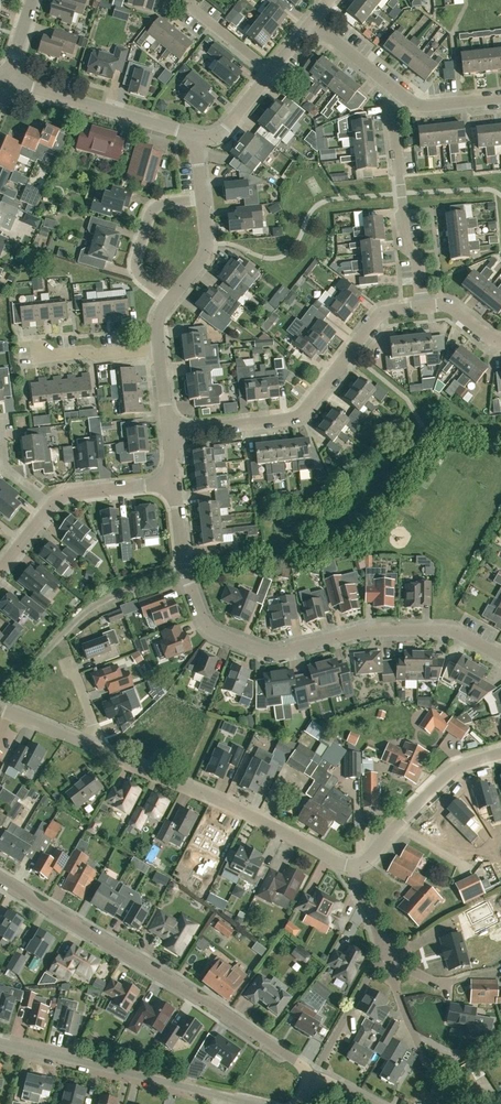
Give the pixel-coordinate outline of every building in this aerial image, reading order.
[(61,1),(57,0),(56,0),(55,2),(52,3),(51,6),(53,8),(51,15),(64,19),(63,21),(71,24),(75,12),(82,14),(87,1),(84,0),(71,0),(70,4),(61,1)] [(155,0),(136,0),(134,6),(152,12),(155,0)] [(286,17),(274,7),(278,2),(276,0),(265,0),(271,5),(262,15),(278,27),(286,17)] [(377,6),(370,0),(356,0),(354,2),(370,15),(377,6)] [(393,9),(396,6),(390,1),(387,4),(393,9)] [(371,24),(372,23),(375,19),(370,15),(354,2),(346,12),(357,20),(362,25),(365,20),(366,20),(371,24)] [(230,23),(239,12),(233,8),(225,19),(230,23)] [(132,21),(134,15),(121,11),(119,17),(132,21)] [(236,27),(244,17),(239,12),(230,23),(236,27)] [(357,20),(346,12),(342,17),(353,25),(357,20)] [(274,38),(277,34),(277,32),(275,31),(278,27),(262,15),(255,25),(270,37),(272,38),(274,38)] [(378,16),(375,19),(381,24),(384,20),(378,16)] [(152,49),(171,26),(160,17),(147,33),(145,32),(139,39),(137,43),(141,46),(144,43),(150,35),(156,40),(150,48),(152,49)] [(375,19),(372,23),(384,33),(388,29),(381,24),(375,19)] [(262,48),(270,37),(255,25),(246,35),(262,48)] [(163,58),(181,35),(171,26),(152,49),(155,52),(161,44),(167,49),(161,57),(163,58)] [(392,54),(404,39),(399,36),(404,29),(400,26),(383,47),(392,54)] [(73,54),(78,39),(64,34),(62,41),(45,36),(40,52),(60,58),(62,50),(73,54)] [(180,59),(192,44),(181,35),(163,58),(165,60),(171,53),(180,59)] [(405,41),(404,39),(392,54),(394,56),(400,61),(412,46),(417,39),(413,36),(408,43),(405,41)] [(80,38),(78,46),(85,48),(87,40),(80,38)] [(234,57),(228,53),(216,43),(208,52),(221,62),(213,72),(231,86),(241,73),(229,63),(234,57)] [(420,52),(412,46),(400,61),(408,68),(420,52)] [(94,52),(92,60),(88,62),(87,66),(89,69),(88,72),(99,75),(113,79),(117,62),(118,62),(124,64),(128,51),(117,48),(114,57),(109,56),(110,53),(102,51),(101,54),(94,52)] [(416,74),(428,59),(433,52),(431,51),(430,49),(425,56),(420,52),(408,68),(416,74)] [(486,72),(497,71),(494,50),(483,52),(486,72)] [(475,73),(486,72),(483,52),(473,53),(475,73)] [(464,74),(475,73),(473,53),(461,54),(464,74)] [(433,63),(428,59),(416,74),(425,81),(437,66),(442,59),(438,56),(433,63)] [(332,67),(328,63),(328,61),(326,59),(323,59),(320,62),(313,57),(303,69),(305,71),(302,75),(314,84),(315,83),(318,85),(332,67)] [(152,77),(151,77),(153,70),(146,68),(129,63),(126,76),(134,78),(130,93),(146,97),(152,77)] [(327,91),(341,74),(332,67),(318,85),(315,83),(314,84),(314,85),(312,87),(316,91),(318,92),(322,88),(327,91)] [(166,69),(158,79),(166,85),(174,75),(166,69)] [(213,100),(205,93),(210,87),(204,82),(191,72),(181,85),(191,93),(190,94),(184,95),(186,107),(193,106),(203,114),(213,100)] [(337,99),(351,81),(341,74),(327,91),(327,92),(329,90),(336,95),(330,102),(335,106),(339,101),(337,99)] [(366,99),(358,92),(360,89),(351,81),(337,99),(339,101),(340,99),(347,104),(345,108),(350,112),(358,109),(366,99)] [(313,95),(316,91),(312,87),(308,91),(307,90),(303,96),(306,99),(310,94),(312,96),(313,95)] [(287,111),(276,102),(267,113),(281,125),(286,119),(294,125),(303,114),(292,105),(287,111)] [(302,107),(309,112),(314,106),(310,102),(305,103),(302,107)] [(330,112),(335,106),(330,102),(325,109),(328,110),(330,112)] [(275,148),(284,136),(277,130),(281,125),(267,113),(258,124),(269,133),(264,139),(275,148)] [(368,122),(367,113),(356,114),(347,118),(349,133),(350,133),(350,136),(373,133),(372,121),(368,122)] [(455,154),(459,154),(458,144),(465,143),(463,123),(451,124),(455,154)] [(455,154),(451,124),(440,126),(443,146),(449,145),(452,163),(456,163),(455,154)] [(38,158),(37,159),(41,160),(45,151),(56,156),(63,141),(56,138),(59,131),(46,125),(42,134),(38,143),(38,144),(33,156),(38,158)] [(433,156),(438,156),(437,146),(443,146),(440,126),(430,127),(433,156)] [(496,156),(495,146),(500,146),(500,144),(499,126),(488,127),(492,157),(493,161),(496,161),(496,156)] [(433,156),(430,127),(419,128),(421,148),(428,147),(429,157),(433,156)] [(492,157),(488,127),(477,128),(479,148),(486,147),(487,157),(492,157)] [(37,159),(38,158),(33,156),(38,144),(38,143),(42,134),(29,128),(22,144),(23,144),(18,155),(36,162),(37,159)] [(82,129),(76,148),(118,160),(122,148),(113,146),(115,138),(116,135),(92,128),(91,132),(82,129)] [(350,136),(350,133),(349,133),(344,134),(344,139),(353,138),(354,147),(374,145),(373,133),(350,136)] [(260,144),(248,134),(239,144),(253,155),(257,151),(266,158),(275,148),(264,139),(260,144)] [(18,155),(23,144),(22,144),(6,137),(0,152),(0,167),(11,172),(18,155)] [(318,151),(320,151),(328,150),(327,138),(317,139),(316,139),(316,141),(318,151)] [(151,189),(161,154),(152,151),(153,148),(137,143),(127,178),(142,183),(141,186),(151,189)] [(249,175),(256,167),(260,162),(253,155),(239,144),(231,155),(242,164),(236,170),(238,171),(249,175)] [(347,163),(353,163),(352,160),(376,157),(374,145),(354,147),(355,156),(347,157),(347,163)] [(321,151),(322,160),(329,160),(328,150),(321,151)] [(377,169),(376,157),(352,160),(353,163),(356,162),(357,171),(377,169)] [(227,201),(248,199),(247,187),(263,185),(262,179),(249,175),(238,171),(240,183),(225,185),(227,201)] [(336,182),(344,181),(344,173),(335,174),(336,182)] [(26,185),(29,179),(21,176),(18,183),(26,186),(26,185)] [(17,192),(0,185),(0,193),(14,200),(17,192)] [(26,186),(20,200),(36,207),(42,191),(26,185),(26,186)] [(128,207),(132,193),(113,187),(110,195),(105,193),(103,199),(95,197),(91,210),(111,216),(112,211),(121,214),(123,206),(128,207)] [(0,227),(10,231),(15,219),(19,209),(1,201),(0,203),(0,227)] [(44,214),(48,208),(42,203),(37,209),(44,214)] [(273,214),(281,209),(277,203),(269,207),(273,214)] [(28,205),(26,211),(32,214),(35,208),(28,205)] [(263,229),(262,221),(260,206),(244,207),(245,215),(228,217),(230,233),(252,230),(263,229)] [(465,219),(464,213),(446,215),(447,226),(477,223),(476,218),(465,219)] [(353,228),(353,233),(383,230),(382,218),(363,220),(364,227),(353,228)] [(118,250),(118,248),(120,243),(118,240),(120,235),(104,230),(106,223),(91,219),(88,230),(90,234),(95,235),(93,243),(118,250)] [(448,237),(466,235),(466,229),(477,228),(477,223),(447,226),(448,237)] [(47,237),(49,231),(40,228),(38,235),(47,237)] [(384,241),(383,230),(353,233),(354,238),(365,237),(366,243),(379,242),(384,241)] [(0,235),(0,248),(4,249),(8,238),(1,235),(0,235)] [(467,241),(466,235),(448,237),(449,248),(479,245),(479,240),(467,241)] [(490,244),(499,244),(498,236),(489,237),(490,244)] [(380,253),(379,242),(366,243),(349,245),(349,250),(361,248),(362,255),(380,253)] [(117,251),(118,250),(93,243),(91,250),(86,249),(82,251),(78,262),(94,266),(95,259),(111,264),(113,258),(116,257),(117,251)] [(451,260),(469,258),(468,251),(480,250),(479,245),(449,248),(451,260)] [(352,267),(381,264),(380,253),(362,255),(363,261),(351,262),(352,267)] [(494,265),(497,261),(493,257),(487,260),(490,262),(494,265)] [(224,270),(249,289),(260,275),(239,258),(235,263),(231,260),(224,270)] [(307,277),(318,262),(315,260),(303,275),(307,277)] [(352,267),(340,268),(338,268),(336,272),(338,274),(346,280),(349,282),(352,278),(349,275),(344,272),(352,271),(352,272),(364,271),(364,278),(383,276),(381,264),(352,267)] [(471,293),(490,270),(486,266),(479,275),(473,271),(462,286),(471,293)] [(242,298),(249,289),(224,270),(218,278),(231,288),(227,294),(237,302),(241,297),(242,298)] [(480,300),(492,286),(486,281),(493,272),(490,270),(471,293),(480,300)] [(10,274),(7,280),(13,283),(16,277),(10,274)] [(361,295),(351,286),(341,279),(333,289),(337,292),(333,298),(335,299),(335,300),(352,313),(360,303),(357,300),(361,295)] [(41,282),(33,283),(33,291),(42,290),(41,282)] [(480,300),(488,307),(500,292),(500,283),(496,290),(492,286),(480,300)] [(282,301),(290,291),(282,285),(275,294),(282,301)] [(223,299),(210,288),(202,297),(229,319),(241,304),(237,302),(227,294),(223,299)] [(345,322),(352,313),(335,300),(335,299),(333,298),(325,292),(318,301),(317,300),(312,306),(317,310),(327,317),(331,311),(345,322)] [(500,310),(500,292),(488,307),(497,315),(500,310)] [(133,295),(126,296),(126,297),(127,308),(134,307),(133,295)] [(76,311),(83,311),(82,301),(82,296),(75,297),(76,311)] [(114,322),(120,322),(120,317),(128,317),(126,297),(111,298),(114,322)] [(216,321),(222,313),(202,297),(196,305),(203,311),(212,318),(208,323),(215,329),(220,324),(216,321)] [(114,322),(111,298),(97,300),(99,324),(106,323),(106,319),(113,318),(114,322)] [(52,325),(59,324),(58,320),(66,319),(64,300),(49,301),(52,325)] [(99,324),(97,300),(82,301),(83,311),(85,325),(92,324),(91,320),(99,320),(99,324)] [(52,325),(49,301),(35,303),(37,326),(44,326),(44,321),(51,320),(51,325),(52,325)] [(37,326),(35,303),(20,304),(12,304),(14,324),(22,323),(23,328),(29,327),(29,323),(36,322),(37,326)] [(273,316),(280,311),(276,304),(269,309),(273,316)] [(329,343),(336,334),(322,323),(327,317),(317,310),(310,320),(316,325),(312,330),(329,343)] [(267,319),(261,327),(266,331),(272,324),(267,319)] [(184,349),(203,347),(203,346),(202,340),(208,340),(206,326),(199,327),(200,334),(182,336),(184,349)] [(312,330),(307,327),(303,333),(301,331),(293,341),(303,349),(308,342),(316,348),(316,352),(320,355),(324,354),(328,349),(327,345),(329,343),(312,330)] [(423,336),(422,331),(416,332),(417,337),(419,356),(426,355),(428,366),(440,365),(439,351),(432,352),(430,335),(423,336)] [(409,337),(409,333),(403,333),(403,338),(406,357),(413,356),(414,367),(420,367),(419,356),(417,337),(409,337)] [(226,344),(242,342),(225,334),(226,344)] [(396,339),(395,334),(390,335),(392,356),(386,357),(387,371),(394,370),(392,359),(400,358),(401,369),(407,368),(406,357),(403,338),(396,339)] [(255,348),(274,346),(273,339),(254,341),(255,348)] [(8,353),(7,343),(0,343),(0,354),(8,353)] [(211,361),(210,358),(212,358),(210,345),(203,346),(203,347),(184,349),(185,361),(203,359),(203,366),(219,365),(219,360),(211,361)] [(469,355),(460,347),(454,355),(447,349),(443,362),(447,364),(442,371),(446,374),(453,365),(458,369),(469,355)] [(463,373),(456,382),(460,385),(478,362),(469,355),(458,369),(463,373)] [(246,367),(242,359),(235,360),(236,368),(239,395),(247,395),(247,402),(258,400),(256,381),(254,366),(246,367)] [(455,392),(463,398),(468,391),(464,388),(471,379),(476,383),(487,369),(478,362),(460,385),(455,392)] [(219,365),(203,366),(201,367),(202,375),(187,376),(187,380),(186,381),(185,383),(185,388),(213,385),(211,373),(214,370),(220,369),(220,365),(219,365)] [(261,372),(255,373),(256,381),(258,400),(280,398),(278,386),(277,375),(284,375),(283,370),(272,371),(266,372),(265,365),(260,365),(261,372)] [(4,402),(2,389),(11,388),(8,369),(0,370),(0,402),(4,402)] [(136,377),(135,369),(116,371),(117,386),(141,383),(140,376),(136,377)] [(228,369),(216,370),(216,378),(228,377),(228,369)] [(92,397),(89,373),(82,374),(83,379),(75,379),(75,375),(74,375),(77,399),(92,397)] [(291,383),(295,375),(290,373),(286,380),(291,383)] [(77,399),(74,375),(68,376),(69,380),(61,381),(60,377),(63,400),(77,399)] [(63,400),(60,377),(54,377),(54,382),(46,383),(46,378),(48,402),(63,400)] [(33,403),(48,402),(46,378),(39,379),(40,383),(31,384),(33,403)] [(374,389),(360,379),(355,385),(352,382),(348,387),(352,390),(367,402),(372,396),(380,402),(388,392),(378,384),(374,389)] [(137,392),(137,384),(141,383),(117,386),(119,400),(143,397),(142,391),(137,392)] [(218,386),(218,385),(213,385),(185,388),(186,394),(187,395),(189,396),(189,400),(204,399),(205,406),(220,405),(219,396),(221,395),(222,393),(221,388),(220,387),(218,386)] [(367,402),(352,390),(347,396),(344,393),(340,397),(355,409),(351,415),(362,423),(366,418),(359,412),(364,406),(373,413),(376,408),(367,402)] [(473,395),(468,391),(463,398),(468,402),(473,395)] [(139,406),(138,398),(143,398),(143,397),(119,400),(121,415),(144,412),(144,405),(139,406)] [(347,420),(334,409),(329,416),(326,413),(322,418),(326,420),(341,432),(345,426),(354,433),(362,423),(351,415),(347,420)] [(33,417),(34,426),(42,425),(41,416),(33,417)] [(341,432),(326,420),(321,426),(318,423),(314,428),(331,441),(327,446),(338,455),(342,450),(333,443),(338,436),(347,443),(350,439),(341,432)] [(129,431),(128,423),(121,424),(122,438),(128,438),(128,443),(147,441),(146,429),(129,431)] [(90,439),(101,438),(100,426),(89,427),(90,439)] [(22,439),(24,452),(50,449),(49,449),(50,447),(50,444),(49,443),(47,443),(46,432),(45,428),(38,428),(40,437),(22,439)] [(301,440),(301,436),(295,437),(295,441),(298,460),(305,459),(306,471),(312,470),(309,439),(301,440)] [(81,471),(98,469),(96,455),(104,454),(102,438),(101,438),(90,439),(91,445),(78,447),(81,471)] [(288,442),(288,438),(282,438),(282,442),(284,462),(292,461),(293,472),(299,471),(298,460),(295,441),(288,442)] [(269,444),(271,463),(278,463),(280,474),(285,473),(286,473),(284,462),(282,442),(275,443),(275,439),(269,440),(269,444)] [(121,464),(134,462),(134,455),(149,453),(147,441),(128,443),(119,444),(121,464)] [(262,445),(262,441),(255,441),(258,463),(251,463),(252,477),(259,476),(258,465),(265,464),(267,475),(273,475),(271,463),(269,444),(262,445)] [(74,462),(72,446),(63,447),(65,463),(74,462)] [(49,461),(49,455),(50,454),(50,451),(50,449),(24,452),(25,464),(43,462),(44,474),(54,473),(53,461),(49,461)] [(191,466),(195,466),(214,464),(213,456),(225,455),(224,449),(194,453),(195,460),(190,461),(191,466)] [(332,463),(329,457),(324,459),(327,465),(332,463)] [(229,469),(251,466),(250,460),(229,463),(229,469)] [(192,479),(196,479),(216,477),(215,469),(226,468),(226,463),(226,462),(214,464),(195,466),(196,473),(191,474),(192,479)] [(140,473),(140,465),(132,466),(133,474),(140,473)] [(194,492),(217,490),(216,482),(228,481),(227,475),(216,477),(196,479),(197,486),(193,487),(194,492)] [(1,513),(9,520),(20,506),(14,501),(7,495),(12,490),(2,482),(0,484),(0,514),(1,513)] [(217,490),(218,497),(229,495),(228,489),(217,490)] [(196,520),(201,519),(220,517),(219,509),(231,508),(229,495),(218,497),(219,504),(199,506),(200,513),(196,514),(196,520)] [(129,515),(130,523),(132,539),(141,538),(143,538),(143,540),(159,539),(158,528),(156,528),(154,507),(137,509),(137,514),(129,515)] [(126,519),(118,520),(117,510),(101,512),(103,536),(118,534),(119,544),(129,543),(127,529),(126,519)] [(198,533),(202,532),(222,530),(221,523),(232,521),(231,516),(220,517),(201,519),(202,527),(197,527),(198,533)] [(60,530),(66,535),(62,541),(71,548),(82,557),(90,546),(82,540),(89,531),(70,517),(60,530)] [(223,543),(222,536),(233,534),(233,533),(233,529),(222,530),(202,532),(203,540),(199,540),(199,546),(223,543)] [(63,554),(50,543),(40,556),(57,570),(55,572),(61,577),(69,567),(63,562),(66,559),(71,564),(77,557),(67,549),(63,554)] [(95,568),(101,560),(89,551),(83,558),(95,568)] [(427,568),(431,563),(425,557),(420,563),(427,568)] [(337,571),(334,559),(320,561),(323,574),(337,571)] [(291,568),(284,566),(282,577),(288,579),(291,568)] [(44,579),(30,568),(19,582),(37,596),(47,585),(54,591),(61,583),(48,573),(44,579)] [(389,610),(390,607),(393,607),(394,580),(386,580),(386,568),(366,568),(366,587),(375,587),(375,603),(375,607),(383,607),(384,610),(389,610)] [(264,577),(258,592),(266,596),(272,580),(275,572),(267,569),(264,577)] [(333,605),(341,603),(343,612),(359,608),(355,594),(357,594),(355,585),(360,584),(357,572),(341,576),(326,580),(331,596),(333,605)] [(430,606),(431,597),(431,582),(415,581),(413,583),(413,585),(406,585),(406,607),(423,607),(423,606),(430,606)] [(240,620),(243,619),(248,621),(257,597),(241,591),(240,592),(227,587),(222,600),(235,605),(231,615),(233,615),(234,618),(240,620)] [(307,622),(324,617),(323,613),(330,611),(324,589),(310,593),(312,601),(305,603),(307,612),(305,612),(307,622)] [(10,594),(0,606),(0,609),(16,621),(24,611),(37,622),(45,612),(26,597),(21,603),(10,594)] [(164,602),(161,594),(140,602),(145,616),(149,627),(152,627),(156,626),(156,625),(165,622),(165,620),(178,615),(172,599),(164,602)] [(298,619),(296,612),(294,595),(279,598),(280,606),(269,607),(270,615),(271,615),(273,629),(291,626),(290,620),(298,619)] [(121,607),(124,615),(135,611),(131,602),(121,607)] [(499,610),(489,604),(483,615),(498,624),(500,619),(500,605),(499,610)] [(110,623),(123,618),(120,611),(107,616),(110,623)] [(12,627),(20,633),(23,629),(15,623),(12,627)] [(21,634),(20,633),(12,627),(10,626),(2,636),(0,634),(0,644),(1,643),(9,649),(21,634)] [(190,649),(190,648),(191,646),(190,642),(188,641),(185,633),(181,634),(178,626),(162,632),(165,640),(160,642),(166,658),(190,649)] [(104,637),(82,646),(87,659),(98,656),(100,663),(119,656),(115,644),(118,643),(113,631),(103,634),(104,637)] [(140,654),(150,650),(145,638),(135,642),(140,654)] [(418,681),(418,652),(405,651),(405,666),(398,666),(399,681),(418,681)] [(137,665),(144,661),(139,652),(133,656),(137,665)] [(382,661),(381,652),(355,654),(357,674),(382,671),(382,675),(396,674),(395,659),(382,661)] [(437,681),(441,665),(431,662),(431,652),(418,652),(418,681),(437,681)] [(212,694),(218,676),(211,673),(217,659),(203,654),(195,673),(203,676),(199,689),(212,694)] [(463,684),(474,665),(462,658),(455,671),(447,666),(442,680),(452,686),(455,680),(463,684)] [(353,688),(349,674),(346,663),(338,665),(336,659),(322,663),(328,685),(336,683),(338,692),(342,691),(353,688)] [(301,675),(304,685),(308,700),(322,696),(320,687),(328,685),(322,663),(308,667),(310,673),(301,675)] [(478,701),(487,689),(479,684),(486,671),(488,669),(479,663),(477,666),(474,665),(463,684),(459,691),(467,696),(467,695),(478,701)] [(227,677),(227,679),(223,689),(252,700),(253,696),(253,684),(247,682),(246,681),(250,672),(233,665),(230,672),(229,672),(227,677)] [(109,693),(118,690),(133,684),(128,672),(120,675),(117,666),(93,674),(98,689),(107,686),(109,693)] [(308,700),(304,685),(301,675),(293,676),(292,671),(278,673),(281,695),(281,696),(282,705),(282,706),(298,704),(299,705),(308,702),(308,700)] [(281,695),(278,673),(264,675),(266,690),(256,692),(256,709),(267,709),(267,707),(282,705),(281,696),(281,695)] [(147,681),(151,692),(160,688),(154,678),(147,681)] [(133,721),(130,711),(141,707),(134,688),(122,693),(123,696),(103,703),(109,719),(116,717),(119,726),(133,721)] [(500,714),(500,688),(492,695),(496,700),(498,707),(497,707),(498,713),(499,715),(500,714)] [(384,719),(386,712),(379,710),(377,717),(384,719)] [(425,719),(442,731),(444,729),(451,719),(442,713),(440,716),(431,710),(425,719)] [(464,724),(472,722),(471,719),(466,712),(457,719),(456,720),(464,724)] [(461,741),(470,729),(464,724),(456,720),(457,719),(452,717),(444,729),(461,741)] [(255,730),(252,718),(245,720),(246,725),(248,726),(255,730)] [(328,747),(336,735),(327,730),(328,728),(312,719),(305,730),(321,739),(319,741),(328,747)] [(224,722),(221,730),(234,736),(238,728),(224,722)] [(289,755),(292,749),(279,743),(276,749),(289,755)] [(429,753),(405,743),(402,750),(389,744),(385,753),(422,769),(429,753)] [(42,759),(46,752),(31,744),(26,752),(24,753),(18,750),(9,766),(21,773),(23,769),(26,771),(29,770),(30,768),(35,771),(38,765),(39,766),(41,765),(43,762),(43,759),(42,759)] [(312,761),(311,760),(315,754),(300,744),(296,750),(288,763),(304,774),(310,778),(318,766),(311,762),(312,761)] [(236,766),(243,750),(234,746),(230,756),(216,750),(207,772),(222,779),(229,763),(236,766)] [(256,793),(259,787),(267,790),(271,781),(279,765),(271,762),(273,756),(259,749),(254,759),(251,766),(241,786),(256,793)] [(415,784),(422,769),(385,753),(381,760),(395,766),(392,774),(415,784)] [(345,778),(360,778),(359,754),(345,754),(345,778)] [(321,806),(326,799),(331,791),(324,787),(332,775),(327,772),(332,765),(323,759),(318,766),(310,778),(315,781),(306,794),(313,799),(312,800),(311,800),(299,819),(311,827),(323,808),(321,806)] [(78,809),(103,789),(91,773),(79,782),(81,784),(67,795),(78,809)] [(369,774),(365,774),(365,793),(377,793),(377,774),(369,774)] [(129,814),(141,790),(126,783),(122,792),(114,789),(108,801),(115,805),(114,807),(129,814)] [(486,784),(472,788),(479,811),(493,808),(486,784)] [(32,798),(36,792),(31,788),(27,794),(32,798)] [(17,797),(5,789),(4,789),(5,790),(0,797),(0,802),(10,808),(17,797)] [(56,792),(51,796),(55,801),(60,797),(56,792)] [(140,830),(148,815),(159,821),(169,802),(153,794),(144,810),(138,807),(129,824),(133,826),(140,830)] [(50,801),(44,797),(41,803),(47,806),(50,801)] [(294,803),(286,798),(281,807),(288,812),(294,803)] [(24,806),(21,804),(22,804),(17,800),(8,814),(1,826),(8,830),(6,834),(6,833),(0,843),(0,851),(9,856),(18,840),(12,837),(17,828),(11,824),(14,819),(15,819),(24,806)] [(456,801),(446,811),(463,827),(473,817),(456,801)] [(323,835),(336,817),(323,808),(311,827),(323,835)] [(186,836),(196,817),(181,809),(172,825),(166,821),(157,839),(168,844),(175,830),(186,836)] [(95,836),(102,823),(93,818),(89,824),(85,831),(95,836)] [(52,823),(46,834),(47,835),(45,838),(53,842),(61,828),(52,823)] [(223,830),(208,823),(207,826),(201,823),(190,843),(216,855),(225,836),(222,834),(223,830)] [(18,840),(9,856),(22,864),(31,848),(32,845),(39,849),(45,838),(47,835),(46,834),(39,830),(34,837),(30,835),(23,831),(18,840)] [(80,842),(73,852),(74,853),(65,870),(71,873),(64,887),(83,898),(97,873),(95,872),(91,870),(84,866),(79,863),(83,855),(89,845),(80,841),(80,842)] [(424,854),(407,845),(400,857),(396,855),(388,871),(407,882),(424,854)] [(254,851),(246,847),(245,849),(241,847),(238,853),(231,850),(225,861),(228,862),(224,871),(240,879),(254,851)] [(60,873),(69,858),(56,851),(51,859),(43,854),(33,870),(40,875),(40,877),(44,879),(46,878),(47,879),(53,869),(60,873)] [(263,880),(269,869),(262,865),(264,859),(261,857),(262,855),(254,851),(240,879),(256,887),(261,878),(263,880)] [(218,870),(206,865),(201,877),(212,882),(218,870)] [(288,868),(284,876),(271,869),(267,877),(258,895),(271,902),(276,892),(292,900),(304,877),(288,868)] [(92,903),(98,906),(98,909),(102,912),(103,910),(113,892),(108,889),(111,886),(106,883),(110,876),(103,872),(94,887),(99,890),(92,903)] [(466,907),(477,903),(475,899),(485,894),(476,874),(455,884),(464,904),(465,904),(466,907)] [(164,875),(161,881),(167,884),(170,878),(164,875)] [(419,925),(441,900),(421,882),(398,907),(419,925)] [(167,889),(169,893),(172,895),(176,894),(178,890),(177,886),(173,884),(169,885),(167,889)] [(127,907),(136,892),(129,888),(123,898),(113,892),(103,910),(115,917),(122,904),(127,907)] [(140,894),(136,892),(127,907),(132,910),(125,923),(128,925),(129,927),(132,929),(134,928),(137,930),(148,913),(151,908),(144,904),(142,906),(140,894)] [(319,920),(330,899),(317,892),(313,899),(305,895),(298,907),(307,912),(306,913),(319,920)] [(216,897),(210,894),(206,902),(211,905),(216,897)] [(341,930),(347,917),(339,913),(343,906),(330,899),(319,920),(332,927),(332,925),(341,930)] [(490,899),(460,914),(464,922),(470,919),(476,927),(499,912),(490,899)] [(23,930),(20,928),(24,922),(8,913),(0,927),(0,936),(11,943),(14,937),(17,939),(23,930)] [(187,946),(192,937),(199,925),(182,914),(177,924),(168,919),(169,918),(161,913),(151,930),(159,935),(160,933),(163,935),(162,937),(169,940),(166,946),(164,945),(164,946),(181,956),(181,955),(180,955),(186,945),(187,946)] [(500,925),(500,915),(482,925),(486,932),(500,925)] [(243,919),(237,916),(234,922),(240,925),(243,919)] [(228,939),(234,932),(221,921),(216,928),(228,939)] [(283,931),(288,934),(294,926),(288,922),(283,931)] [(486,932),(491,942),(500,937),(500,925),(486,932)] [(42,960),(54,939),(39,931),(33,943),(32,942),(26,951),(42,960)] [(462,966),(468,965),(465,954),(466,953),(464,944),(462,944),(457,945),(455,935),(446,938),(442,939),(444,950),(443,950),(445,959),(447,958),(450,970),(455,968),(455,969),(462,967),(462,966)] [(205,949),(209,943),(201,937),(197,943),(205,949)] [(361,962),(365,954),(350,946),(346,954),(343,955),(335,951),(329,964),(338,969),(335,976),(350,983),(356,971),(357,972),(362,962),(361,962)] [(65,960),(59,957),(50,971),(68,981),(73,972),(75,968),(78,967),(92,975),(94,972),(95,972),(97,972),(99,967),(99,966),(98,965),(100,961),(81,950),(74,961),(73,960),(69,961),(68,962),(65,960)] [(17,975),(27,958),(16,951),(6,968),(17,975)] [(328,958),(323,954),(319,959),(324,963),(328,958)] [(215,992),(232,969),(216,957),(210,965),(214,967),(203,983),(215,992)] [(227,1001),(239,984),(245,975),(234,967),(232,969),(215,992),(227,1001)] [(38,985),(55,983),(57,980),(45,973),(38,985)] [(253,986),(252,985),(243,996),(255,1005),(259,1000),(269,1007),(268,1009),(278,1016),(291,998),(282,991),(280,994),(269,986),(271,983),(260,974),(259,975),(261,976),(253,986)] [(107,984),(97,979),(93,987),(102,992),(107,984)] [(123,987),(112,980),(105,992),(116,999),(113,1004),(120,1007),(115,1016),(125,1022),(131,1012),(128,1011),(139,991),(125,983),(123,987)] [(497,991),(498,981),(472,980),(472,1003),(497,1004),(500,1004),(500,991),(497,991)] [(8,1022),(15,999),(6,996),(8,989),(0,986),(0,1019),(8,1022)] [(319,1012),(326,1000),(311,988),(300,1000),(301,1001),(300,1003),(299,1003),(290,1014),(296,1018),(299,1012),(303,1014),(296,1027),(312,1037),(320,1024),(319,1024),(323,1017),(308,1008),(310,1006),(319,1012)] [(385,1017),(390,1009),(385,1006),(388,1001),(369,989),(360,1002),(361,1003),(357,1010),(375,1020),(379,1014),(385,1017)] [(43,1029),(48,1007),(33,1004),(36,994),(27,992),(23,1007),(32,1009),(28,1025),(43,1029)] [(83,1016),(81,1015),(74,1014),(77,1004),(58,999),(56,1010),(62,1011),(58,1028),(66,1030),(65,1034),(76,1037),(79,1024),(81,1025),(81,1023),(83,1016)] [(174,1010),(158,1001),(154,1008),(144,1002),(128,1029),(137,1033),(144,1020),(146,1022),(145,1024),(160,1032),(174,1010)] [(490,1038),(494,1019),(477,1016),(475,1014),(476,1008),(451,1004),(448,1022),(467,1026),(465,1036),(483,1039),(483,1037),(490,1038)] [(190,1044),(202,1026),(187,1016),(175,1034),(169,1030),(161,1042),(171,1049),(179,1037),(190,1044)] [(383,1036),(386,1030),(375,1024),(372,1029),(378,1033),(382,1035),(383,1036)] [(366,1043),(365,1042),(371,1031),(363,1026),(356,1038),(358,1039),(348,1058),(364,1068),(372,1054),(366,1051),(370,1043),(366,1042),(366,1043)] [(386,1046),(393,1034),(386,1030),(383,1036),(382,1035),(378,1042),(379,1043),(381,1044),(386,1046)] [(216,1039),(209,1034),(200,1048),(228,1067),(240,1050),(219,1035),(216,1039)] [(90,1036),(82,1041),(86,1047),(94,1042),(90,1036)] [(402,1076),(404,1072),(404,1071),(403,1070),(403,1069),(406,1063),(400,1060),(408,1048),(393,1039),(382,1058),(387,1060),(382,1068),(385,1070),(381,1077),(394,1085),(399,1076),(401,1076),(402,1076)] [(379,1043),(374,1051),(381,1055),(386,1046),(381,1044),(379,1043)] [(445,1056),(443,1068),(452,1070),(454,1058),(445,1056)] [(198,1080),(206,1066),(201,1063),(194,1058),(184,1076),(198,1080)] [(480,1091),(479,1090),(472,1078),(482,1072),(476,1061),(474,1058),(450,1075),(451,1077),(458,1088),(456,1089),(458,1093),(462,1100),(465,1103),(483,1103),(488,1100),(481,1090),(480,1091)] [(45,1080),(28,1075),(22,1099),(29,1101),(31,1092),(41,1095),(41,1097),(48,1099),(50,1092),(51,1092),(54,1080),(45,1078),(45,1080)] [(62,1103),(83,1103),(86,1090),(67,1085),(62,1103)] [(117,1100),(101,1096),(100,1103),(116,1103),(117,1100)]
